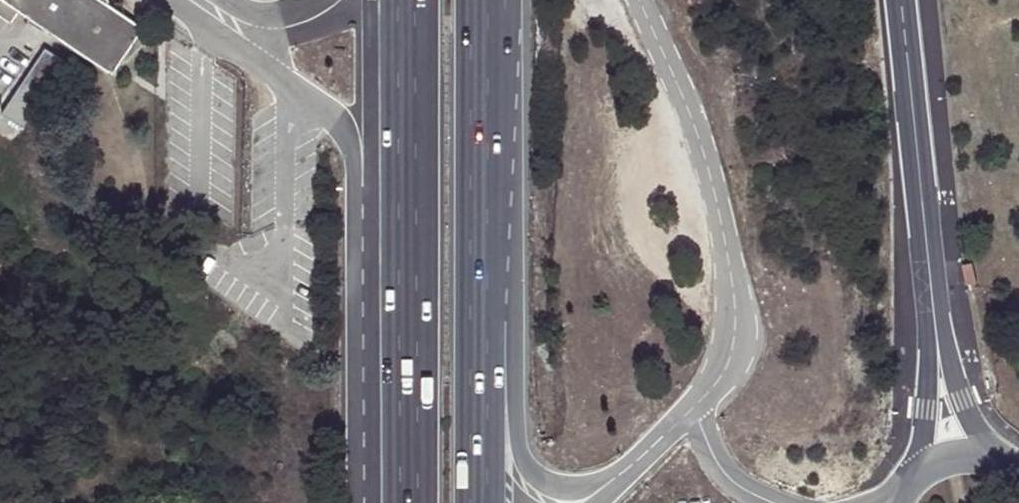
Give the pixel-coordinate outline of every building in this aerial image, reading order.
[(10,22),(18,9),(111,70),(141,26),(104,2),(102,5),(94,0),(0,0),(0,16),(10,22)] [(44,48),(1,113),(21,126),(64,62),(44,48)] [(974,261),(965,264),(970,283),(979,281),(974,261)]
